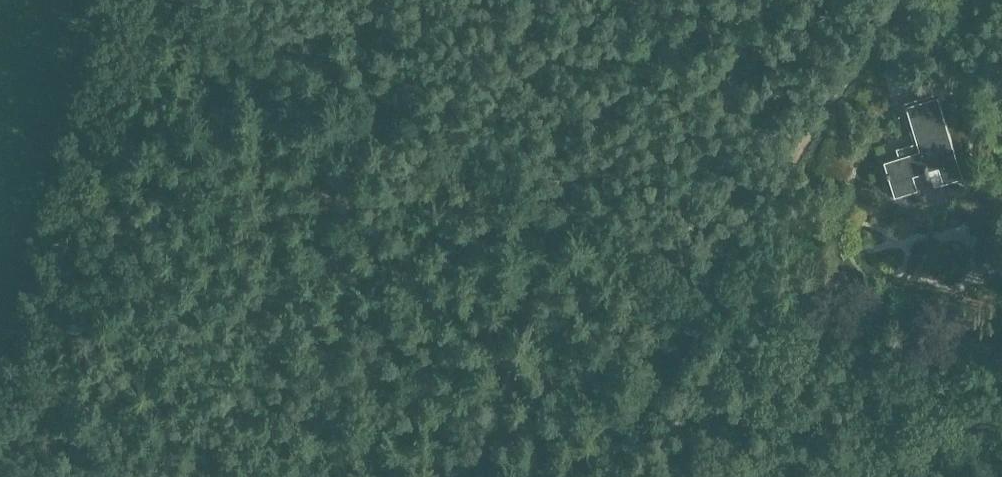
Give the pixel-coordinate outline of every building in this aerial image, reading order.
[(939,165),(944,181),(962,175),(938,95),(907,104),(918,140),(900,146),(903,154),(885,160),(888,169),(887,169),(888,174),(890,174),(896,194),(917,188),(913,173),(927,169),(928,172),(930,171),(929,168),(939,165)]
